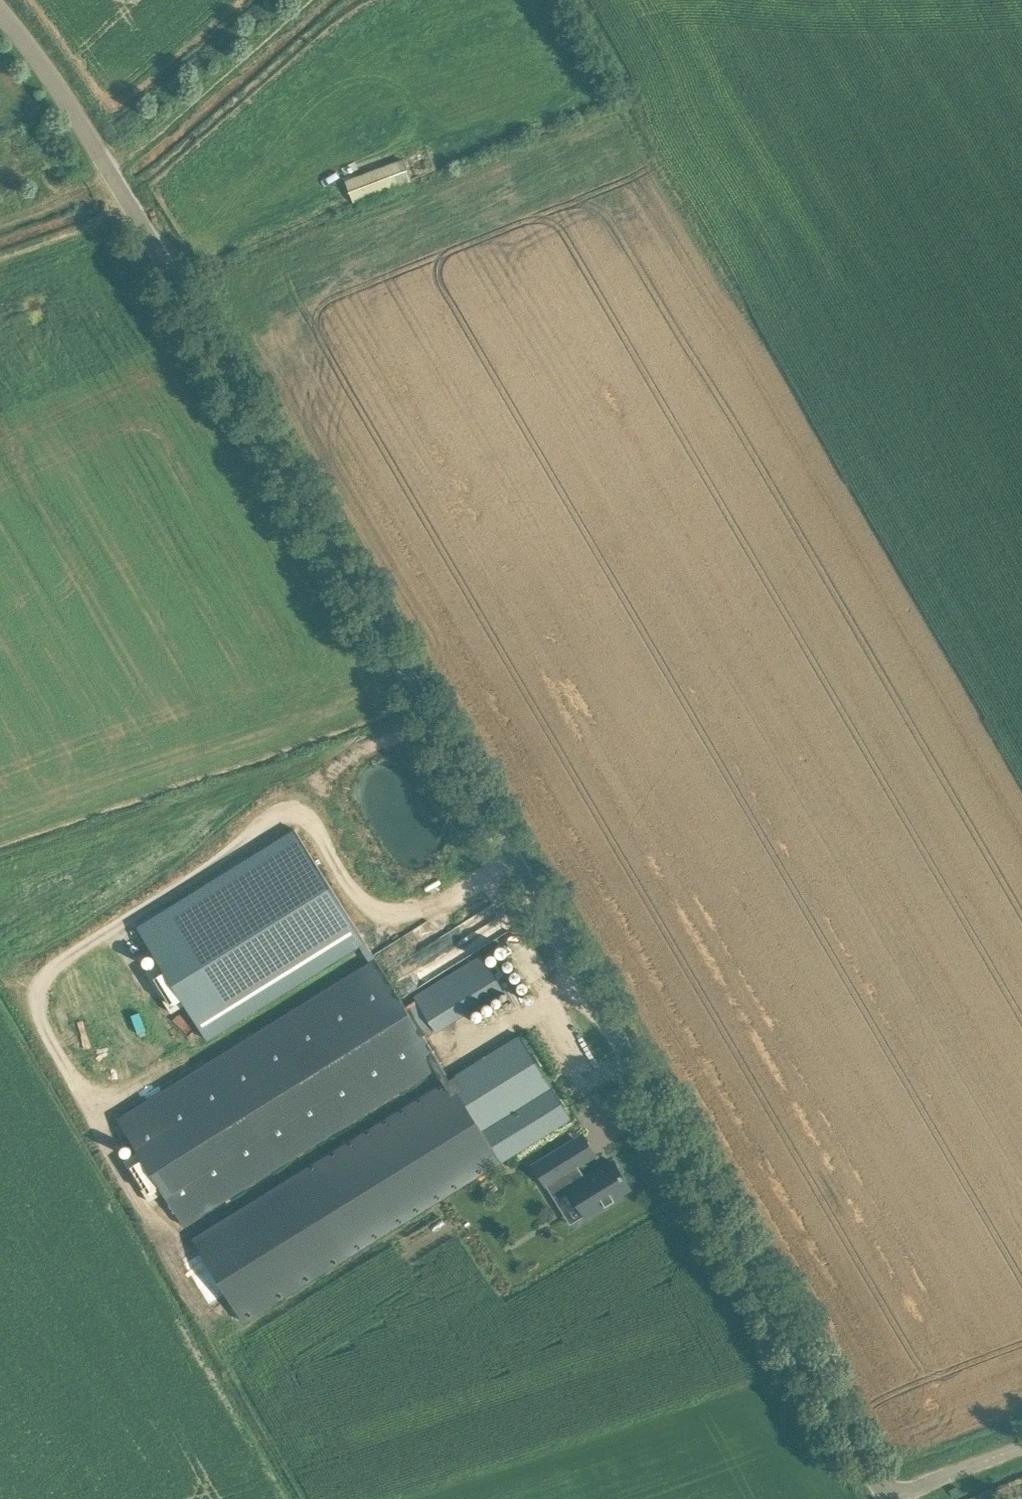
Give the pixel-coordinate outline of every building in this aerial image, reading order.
[(353,201),(410,180),(402,159),(346,180),(353,201)] [(290,830),(138,925),(161,962),(187,1004),(207,1036),(208,1038),(360,943),(371,960),(376,957),(364,938),(296,827),(290,830)] [(465,953),(507,929),(492,903),(450,927),(465,953)] [(414,996),(436,1031),(504,988),(482,953),(414,996)] [(146,965),(151,965),(154,962),(154,957),(150,954),(146,954),(143,958),(143,962),(146,965)] [(192,1237),(243,1320),(501,1160),(497,1154),(481,1128),(551,1085),(520,1034),(450,1077),(376,957),(371,960),(117,1118),(138,1152),(125,1160),(148,1199),(162,1190),(184,1224),(434,1070),(441,1083),(192,1237)] [(187,1004),(161,962),(147,971),(172,1012),(187,1004)] [(551,1085),(481,1128),(497,1154),(568,1112),(551,1085)] [(567,1144),(534,1164),(570,1223),(585,1213),(585,1214),(604,1203),(605,1204),(614,1199),(613,1197),(629,1187),(613,1160),(585,1177),(578,1165),(577,1164),(579,1163),(567,1144)]
